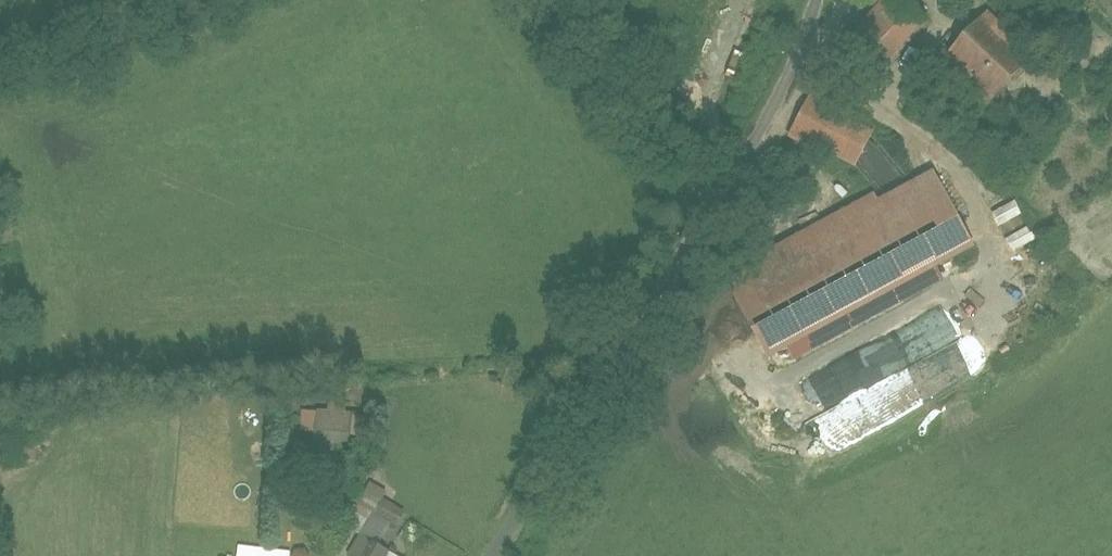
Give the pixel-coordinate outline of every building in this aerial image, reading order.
[(900,0),(892,0),(843,52),(874,82),(928,26),(900,0)] [(1033,65),(983,19),(946,58),(997,105),(1033,65)] [(798,140),(850,165),(867,130),(816,104),(798,140)] [(982,254),(938,170),(732,276),(776,360),(982,254)] [(999,210),(1004,222),(1024,215),(1020,203),(999,210)] [(844,369),(846,405),(808,424),(808,433),(816,448),(824,447),(844,437),(846,442),(875,427),(866,409),(866,413),(844,369)] [(323,433),(323,439),(353,441),(354,435),(369,436),(371,414),(306,409),(305,431),(323,433)] [(404,553),(375,537),(364,555),(402,555),(404,553)]
